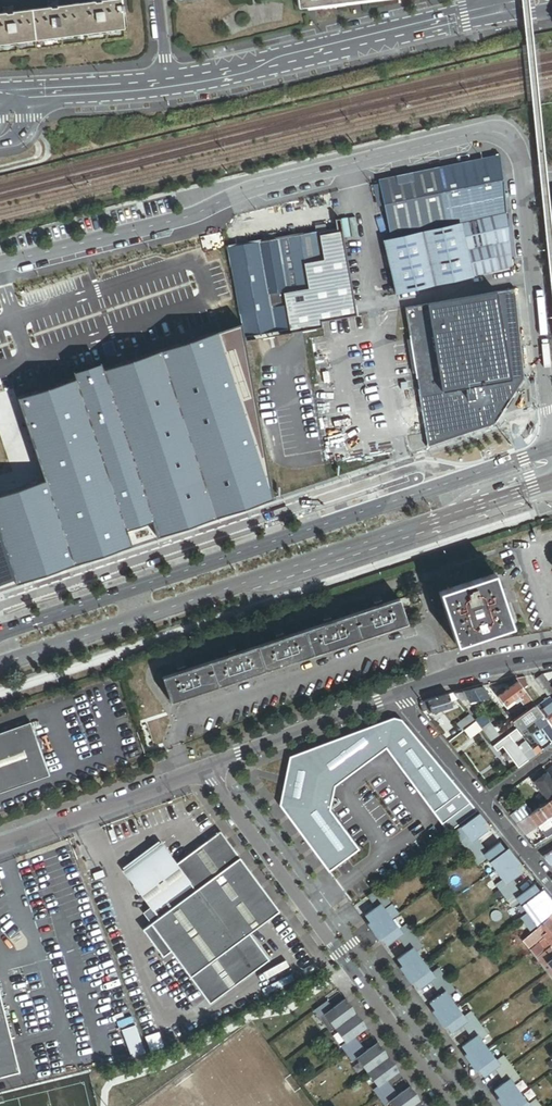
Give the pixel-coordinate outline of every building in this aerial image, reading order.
[(0,14),(0,44),(123,28),(124,28),(122,10),(121,5),(120,0),(110,0),(102,1),(93,2),(57,7),(47,8),(13,12),(3,14),(0,14)] [(395,292),(512,265),(507,213),(506,204),(500,156),(379,180),(391,240),(384,241),(395,292)] [(242,328),(243,336),(289,328),(282,290),(308,286),(304,261),(322,257),(318,233),(336,230),(294,236),(231,247),(232,266),(242,327),(242,328)] [(323,322),(352,317),(336,230),(318,233),(322,257),(304,261),(308,286),(282,290),(289,328),(323,322)] [(516,298),(515,289),(496,292),(497,302),(516,298)] [(450,438),(494,423),(523,379),(518,327),(519,327),(516,298),(497,302),(496,292),(428,303),(450,438)] [(450,438),(428,303),(405,306),(428,445),(450,438)] [(46,480),(41,482),(69,561),(272,494),(236,331),(17,398),(46,480)] [(41,482),(0,495),(0,584),(69,561),(41,482)] [(514,625),(496,572),(441,591),(458,644),(514,625)] [(180,671),(164,676),(172,700),(409,621),(404,608),(415,605),(411,594),(401,597),(385,602),(384,599),(376,602),(377,605),(334,619),(333,616),(325,619),(326,622),(286,635),(285,632),(277,635),(278,638),(239,651),(238,648),(230,650),(231,654),(188,668),(187,665),(179,667),(180,671)] [(542,674),(533,680),(545,694),(551,689),(551,688),(542,674)] [(526,682),(522,678),(515,679),(517,681),(521,686),(526,682)] [(526,710),(534,704),(521,686),(517,681),(497,697),(504,707),(510,702),(512,705),(518,700),(526,710)] [(534,704),(536,706),(541,702),(526,682),(521,686),(534,704)] [(482,687),(453,693),(456,698),(457,700),(466,698),(466,702),(489,697),(482,687)] [(450,701),(447,695),(427,702),(429,709),(430,713),(451,707),(450,701)] [(536,706),(539,711),(551,702),(551,700),(549,696),(547,698),(541,702),(536,706)] [(489,697),(466,702),(469,705),(481,702),(493,702),(489,697)] [(422,711),(423,711),(426,710),(429,709),(427,702),(420,704),(422,711)] [(512,705),(510,702),(504,707),(505,709),(501,712),(509,723),(512,720),(519,715),(513,707),(509,709),(508,708),(512,705)] [(539,711),(548,723),(551,727),(551,726),(551,702),(539,711)] [(536,706),(534,704),(526,710),(519,715),(512,720),(519,730),(532,721),(538,730),(541,729),(547,723),(548,723),(539,711),(536,706)] [(456,724),(462,731),(462,730),(473,721),(468,715),(456,724)] [(330,872),(360,849),(330,809),(334,786),(385,745),(451,825),(472,807),(400,719),(394,718),(288,757),(282,807),(330,872)] [(51,772),(33,721),(0,733),(0,791),(51,772)] [(469,738),(480,729),(474,721),(473,721),(462,730),(469,738)] [(551,730),(547,723),(541,729),(550,741),(551,740),(551,730)] [(490,727),(482,732),(492,745),(507,734),(514,729),(510,724),(496,734),(490,727)] [(514,729),(507,734),(512,741),(520,735),(514,729)] [(512,741),(507,734),(492,745),(496,750),(500,747),(505,752),(509,757),(518,767),(527,761),(517,747),(512,741)] [(527,761),(535,755),(531,749),(529,747),(528,746),(525,747),(522,743),(517,747),(527,761)] [(535,755),(540,751),(536,746),(531,749),(535,755)] [(166,752),(156,756),(158,761),(167,758),(166,752)] [(551,781),(551,780),(545,771),(533,781),(540,790),(551,781)] [(551,796),(551,781),(540,790),(547,800),(551,796)] [(548,801),(539,808),(546,817),(551,813),(551,806),(548,801)] [(524,804),(508,815),(515,823),(530,812),(524,804)] [(526,835),(539,825),(547,837),(551,834),(551,825),(546,817),(539,808),(516,824),(526,835)] [(479,813),(453,832),(480,868),(486,863),(501,883),(495,888),(500,895),(503,898),(513,911),(519,907),(526,917),(520,921),(530,935),(549,920),(551,918),(551,906),(551,907),(536,887),(522,897),(512,883),(523,875),(517,868),(521,865),(514,857),(511,859),(500,843),(487,853),(477,840),(487,832),(482,825),(485,822),(479,813)] [(248,935),(279,912),(220,832),(175,865),(161,846),(124,873),(129,880),(138,892),(157,919),(150,924),(190,978),(248,935)] [(161,846),(158,841),(121,869),(124,873),(161,846)] [(551,866),(551,865),(551,850),(543,856),(551,866)] [(138,892),(129,880),(124,883),(134,895),(138,892)] [(398,914),(379,887),(367,896),(375,907),(364,915),(369,922),(367,924),(373,933),(376,931),(392,919),(398,914)] [(414,935),(406,924),(399,929),(392,919),(376,931),(387,946),(398,938),(403,944),(414,935)] [(524,942),(530,949),(544,937),(551,947),(551,924),(549,921),(541,927),(542,928),(538,931),(524,942)] [(211,1006),(269,962),(248,935),(190,978),(211,1006)] [(423,947),(414,935),(403,944),(408,951),(397,959),(402,966),(399,968),(405,976),(408,974),(424,962),(416,952),(423,947)] [(551,947),(537,959),(551,980),(551,947)] [(424,962),(408,974),(419,989),(430,981),(435,988),(447,979),(438,968),(432,973),(424,962)] [(504,962),(500,965),(504,971),(508,967),(504,962)] [(447,979),(435,988),(440,995),(429,1003),(434,1009),(431,1012),(438,1020),(441,1018),(457,1006),(449,996),(456,991),(447,979)] [(0,997),(0,1077),(19,1072),(0,997)] [(349,1004),(346,1000),(339,1005),(342,1009),(349,1004)] [(334,1009),(328,1001),(314,1011),(331,1033),(336,1030),(356,1014),(349,1004),(342,1009),(339,1005),(334,1009)] [(457,1006),(441,1018),(452,1033),(462,1025),(467,1032),(479,1023),(471,1012),(464,1017),(457,1006)] [(356,1014),(336,1030),(347,1044),(341,1048),(347,1055),(361,1045),(355,1038),(361,1034),(357,1029),(364,1025),(356,1014)] [(479,1023),(467,1032),(472,1039),(461,1047),(467,1053),(464,1055),(470,1064),(473,1062),(489,1050),(481,1040),(488,1035),(479,1023)] [(367,1029),(364,1025),(357,1029),(361,1034),(367,1029)] [(381,1048),(378,1043),(371,1048),(375,1053),(381,1048)] [(368,1073),(389,1058),(381,1048),(375,1053),(371,1048),(366,1052),(361,1045),(347,1055),(352,1062),(357,1059),(368,1073)] [(489,1050),(473,1062),(484,1077),(495,1069),(500,1076),(511,1067),(503,1056),(497,1061),(489,1050)] [(378,1099),(392,1089),(387,1081),(393,1077),(389,1073),(396,1068),(389,1058),(368,1073),(378,1088),(373,1092),(378,1099)] [(511,1067),(500,1076),(505,1083),(494,1091),(499,1097),(496,1099),(501,1105),(506,1105),(521,1094),(514,1084),(520,1079),(511,1067)] [(396,1068),(389,1073),(393,1077),(399,1073),(396,1068)] [(413,1091),(410,1087),(403,1092),(407,1096),(413,1091)] [(421,1101),(413,1091),(407,1096),(403,1092),(398,1096),(392,1089),(378,1099),(384,1105),(388,1102),(391,1105),(414,1105),(421,1101)] [(521,1094),(506,1105),(540,1105),(535,1100),(529,1105),(521,1094)]
